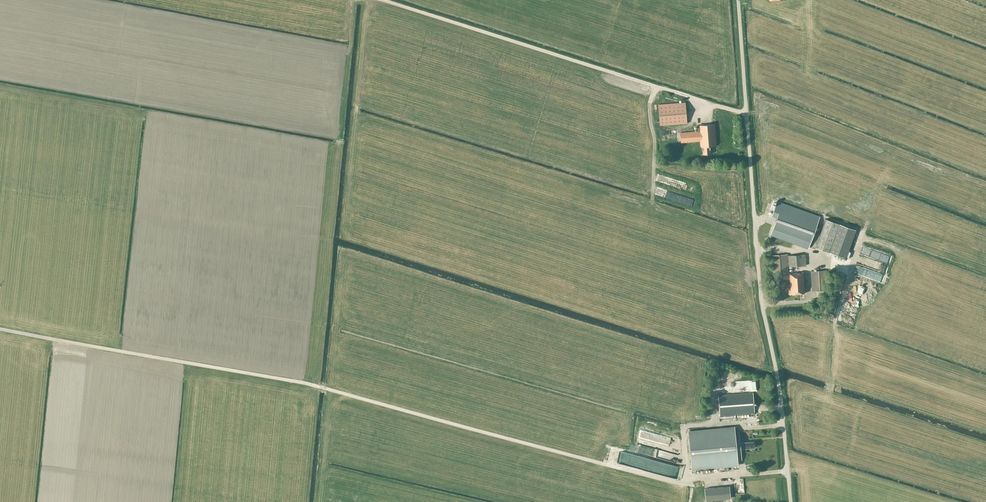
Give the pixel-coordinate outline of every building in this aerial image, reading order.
[(686,102),(659,104),(660,125),(687,123),(686,102)] [(699,112),(697,112),(698,119),(703,119),(702,115),(706,115),(706,106),(698,107),(699,112)] [(697,131),(680,132),(681,142),(700,141),(701,147),(703,147),(704,154),(710,153),(710,146),(717,146),(715,124),(697,125),(697,131)] [(773,213),(772,213),(772,212),(771,212),(770,212),(769,212),(769,213),(769,214),(770,214),(770,215),(771,215),(772,215),(772,216),(777,217),(771,235),(808,248),(815,230),(817,231),(818,229),(815,228),(819,217),(782,203),(777,201),(773,213)] [(825,219),(815,247),(845,258),(856,230),(825,219)] [(861,267),(869,241),(863,239),(854,264),(861,267)] [(788,254),(772,255),(774,291),(788,290),(789,294),(805,293),(803,272),(798,273),(797,265),(806,265),(805,254),(788,255),(789,266),(791,266),(792,273),(789,273),(788,254)] [(872,260),(871,263),(866,261),(864,267),(868,269),(869,266),(875,269),(877,263),(872,260)] [(855,290),(858,270),(851,269),(848,289),(855,290)] [(827,270),(811,271),(812,290),(828,289),(827,270)] [(845,312),(844,315),(839,313),(837,322),(847,324),(849,314),(845,312)] [(753,393),(718,395),(720,415),(755,413),(753,393)] [(671,435),(647,427),(645,433),(669,441),(671,435)] [(735,432),(734,427),(688,431),(692,469),(738,464),(737,460),(742,459),(740,447),(746,446),(746,448),(754,447),(754,441),(745,442),(745,443),(740,443),(739,431),(735,432)] [(678,464),(681,454),(646,443),(644,449),(659,453),(658,454),(662,455),(661,458),(665,459),(665,461),(678,464)] [(671,476),(674,467),(646,460),(643,468),(671,476)] [(729,486),(705,488),(706,501),(731,498),(729,486)]
